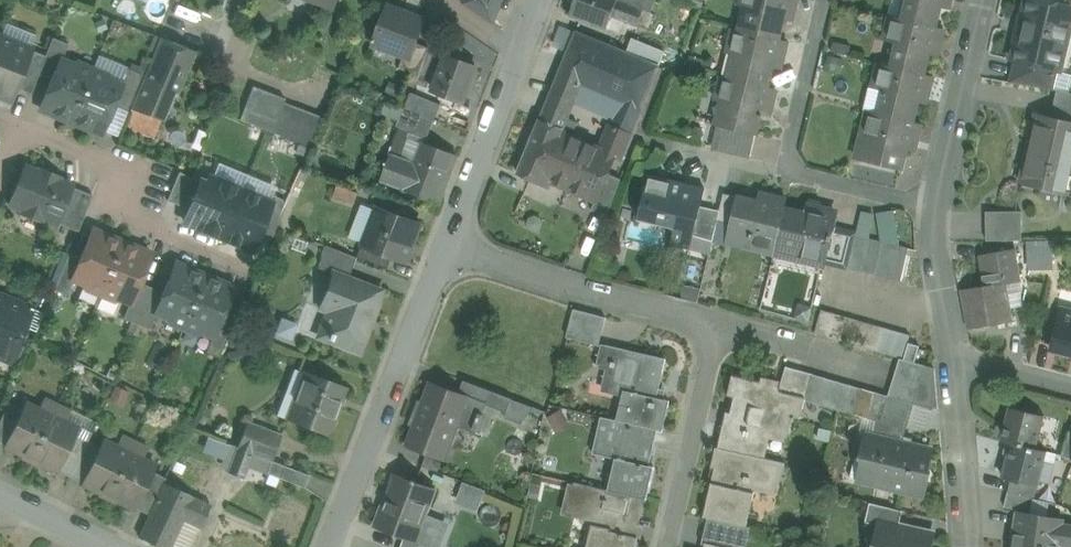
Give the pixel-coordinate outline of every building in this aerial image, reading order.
[(327,5),(336,8),(338,0),(311,0),(327,5)] [(492,23),(502,0),(467,0),(464,4),(492,23)] [(571,16),(608,30),(613,17),(619,0),(578,0),(571,16)] [(613,17),(639,27),(640,24),(645,11),(653,14),(653,12),(658,0),(619,0),(613,17)] [(798,0),(741,0),(740,6),(753,9),(748,32),(779,40),(784,20),(793,22),(798,0)] [(904,19),(936,27),(940,7),(950,10),(953,0),(908,0),(904,19)] [(1045,0),(1027,0),(1012,61),(1017,62),(1055,71),(1060,72),(1070,25),(1070,19),(1069,6),(1046,0),(1045,0)] [(389,7),(375,46),(406,57),(411,59),(417,43),(425,21),(389,7)] [(645,11),(640,24),(651,28),(657,13),(653,12),(653,14),(645,11)] [(936,27),(904,19),(891,16),(885,42),(897,44),(892,67),(924,74),(929,55),(939,57),(945,29),(936,27)] [(788,42),(779,40),(748,32),(734,29),(728,55),(741,58),(736,80),(768,87),(773,68),(781,70),(788,42)] [(631,133),(659,67),(627,54),(578,33),(552,95),(574,104),(582,85),(621,101),(627,104),(617,127),(631,133)] [(0,38),(0,95),(11,100),(16,88),(31,50),(0,38)] [(53,38),(45,56),(38,75),(52,80),(61,60),(62,61),(68,44),(53,38)] [(162,38),(144,82),(172,92),(178,94),(196,52),(162,38)] [(633,38),(627,54),(659,67),(665,51),(633,38)] [(843,42),(833,40),(831,49),(840,51),(843,42)] [(417,43),(411,59),(406,57),(401,70),(419,77),(430,48),(417,43)] [(45,56),(31,50),(16,88),(30,94),(38,75),(45,56)] [(477,67),(448,56),(435,91),(464,103),(477,67)] [(829,59),(826,71),(838,74),(841,62),(829,59)] [(52,80),(40,109),(71,122),(92,70),(78,64),(73,65),(62,61),(61,60),(52,80)] [(1055,71),(1017,62),(1012,84),(1051,90),(1055,71)] [(924,74),(892,67),(880,64),(873,90),(886,93),(881,114),(912,122),(917,103),(927,105),(934,77),(924,74)] [(142,75),(127,69),(120,85),(122,85),(113,106),(127,112),(142,75)] [(107,76),(92,70),(71,122),(101,134),(113,106),(122,85),(120,85),(109,80),(107,76)] [(776,89),(768,87),(736,80),(722,76),(716,101),(719,102),(730,104),(724,127),(724,128),(755,135),(756,135),(760,115),(769,117),(776,89)] [(172,92),(144,82),(125,128),(154,138),(172,92)] [(582,85),(574,104),(613,120),(621,101),(582,85)] [(285,99),(253,86),(245,108),(266,116),(261,128),(271,132),(283,102),(284,102),(285,99)] [(1058,91),(1052,118),(1070,122),(1070,93),(1058,91)] [(442,106),(418,95),(418,96),(413,93),(406,109),(436,121),(442,106)] [(574,104),(552,95),(547,109),(569,118),(574,104)] [(398,107),(383,101),(379,112),(393,118),(398,107)] [(284,102),(283,102),(271,132),(312,148),(325,118),(284,102)] [(730,104),(719,102),(714,125),(718,126),(724,127),(730,104)] [(266,116),(245,108),(240,120),(261,128),(266,116)] [(436,121),(406,109),(398,127),(428,140),(436,121)] [(587,144),(571,137),(562,133),(569,118),(547,109),(520,173),(549,186),(551,182),(567,189),(587,144)] [(912,122),(881,114),(868,111),(862,136),(874,139),(869,163),(901,170),(905,151),(915,153),(922,124),(912,122)] [(1038,115),(1022,184),(1069,195),(1070,185),(1070,166),(1069,165),(1070,158),(1070,122),(1052,118),(1038,115)] [(578,122),(569,118),(562,133),(571,137),(578,122)] [(587,144),(567,189),(595,202),(596,202),(609,174),(608,174),(614,158),(621,161),(632,134),(631,133),(617,127),(610,124),(599,148),(587,143),(587,144)] [(755,135),(724,128),(724,127),(718,126),(713,148),(750,157),(755,135)] [(457,156),(424,143),(416,164),(406,190),(439,202),(457,156)] [(416,164),(391,154),(381,181),(406,190),(416,164)] [(57,178),(42,172),(43,169),(40,168),(39,172),(25,166),(9,205),(23,211),(22,214),(41,222),(43,219),(52,223),(57,225),(57,224),(72,187),(73,186),(59,180),(60,177),(58,176),(57,178)] [(189,210),(201,182),(179,173),(167,201),(189,210)] [(607,217),(621,180),(609,174),(596,202),(595,202),(591,210),(607,217)] [(685,184),(649,175),(640,213),(677,222),(696,227),(701,207),(705,189),(703,189),(703,191),(684,187),(685,184)] [(184,222),(223,238),(243,191),(209,178),(208,184),(201,182),(189,210),(184,222)] [(358,194),(337,186),(333,198),(354,205),(358,194)] [(93,195),(72,187),(57,224),(78,232),(93,195)] [(270,202),(243,191),(223,238),(252,250),(258,234),(270,202)] [(720,211),(717,224),(730,228),(738,197),(724,194),(720,211)] [(738,197),(730,228),(755,234),(752,248),(774,253),(778,240),(785,208),(787,200),(762,195),(761,202),(738,197)] [(270,202),(258,234),(271,238),(288,203),(273,196),(270,202)] [(806,213),(785,208),(778,240),(802,246),(799,260),(822,266),(823,263),(824,259),(831,231),(835,212),(808,205),(806,213)] [(701,207),(696,227),(694,236),(713,241),(717,224),(720,211),(701,207)] [(420,225),(379,209),(365,245),(364,246),(393,257),(406,262),(420,225)] [(856,237),(869,240),(875,215),(862,212),(856,237)] [(987,241),(1022,241),(1022,212),(987,212),(987,241)] [(638,220),(675,229),(677,222),(640,213),(638,220)] [(894,215),(879,219),(884,241),(900,237),(894,215)] [(672,244),(690,249),(694,236),(696,227),(677,222),(675,229),(672,244)] [(717,224),(713,241),(726,244),(730,228),(717,224)] [(81,258),(73,279),(74,279),(85,284),(87,288),(101,294),(122,242),(93,230),(81,258)] [(843,234),(831,231),(824,259),(837,262),(843,234)] [(856,237),(843,234),(837,262),(849,265),(856,237)] [(713,241),(694,236),(690,249),(710,254),(713,241)] [(856,237),(849,265),(862,268),(869,240),(856,237)] [(882,243),(869,240),(862,268),(875,271),(882,243)] [(151,254),(122,242),(101,294),(114,300),(119,298),(130,302),(131,303),(139,282),(151,254)] [(895,246),(882,243),(875,271),(889,274),(895,246)] [(393,257),(364,246),(365,245),(363,244),(357,258),(358,258),(388,269),(393,257)] [(357,258),(327,246),(318,268),(333,274),(334,271),(350,277),(358,258),(357,258)] [(908,249),(895,246),(889,274),(901,277),(908,249)] [(909,249),(908,249),(901,277),(889,274),(875,271),(862,268),(849,265),(837,262),(824,259),(823,263),(901,282),(909,249)] [(1052,250),(1030,251),(1031,268),(1053,267),(1052,250)] [(1006,283),(1006,286),(1022,283),(1016,251),(980,257),(986,286),(1006,283)] [(69,253),(54,290),(67,295),(74,279),(73,279),(81,258),(69,253)] [(164,292),(156,313),(157,313),(168,318),(170,322),(176,325),(183,328),(205,276),(176,264),(164,292)] [(350,277),(334,271),(333,274),(336,275),(324,306),(322,305),(321,308),(330,311),(322,331),(330,334),(328,338),(334,341),(336,336),(338,337),(335,342),(361,352),(384,290),(350,277)] [(234,288),(205,276),(183,328),(197,334),(202,332),(213,336),(214,337),(222,316),(234,288)] [(39,286),(31,282),(28,290),(36,293),(39,286)] [(139,282),(131,303),(130,302),(128,305),(123,319),(137,324),(152,287),(139,282)] [(969,330),(1012,322),(1006,286),(1006,283),(986,286),(961,290),(969,330)] [(152,287),(137,324),(150,330),(157,313),(156,313),(164,292),(152,287)] [(7,299),(0,316),(0,357),(10,362),(24,328),(32,309),(7,299)] [(1060,306),(1049,351),(1070,357),(1070,309),(1060,306)] [(24,328),(36,332),(44,313),(32,309),(24,328)] [(567,338),(599,346),(600,344),(606,318),(574,310),(567,338)] [(828,338),(835,314),(822,311),(815,334),(828,338)] [(841,341),(847,318),(835,314),(828,338),(841,341)] [(222,316),(214,337),(213,336),(206,352),(219,358),(234,321),(222,316)] [(280,317),(277,334),(295,338),(298,321),(280,317)] [(853,345),(860,322),(847,318),(841,341),(853,345)] [(866,349),(872,325),(860,322),(853,345),(866,349)] [(879,352),(885,329),(872,325),(866,349),(879,352)] [(892,356),(898,333),(885,329),(879,352),(892,356)] [(904,359),(911,336),(898,333),(892,356),(904,359)] [(920,346),(909,343),(905,360),(915,363),(920,346)] [(602,366),(603,363),(607,345),(600,344),(599,346),(595,364),(602,366)] [(667,359),(607,345),(603,363),(606,364),(620,368),(615,390),(623,392),(622,396),(617,421),(663,431),(670,400),(658,397),(667,359)] [(247,350),(232,353),(234,363),(249,360),(247,350)] [(905,360),(900,359),(896,371),(922,379),(926,366),(915,363),(905,360)] [(599,391),(622,396),(623,392),(615,390),(620,368),(606,364),(599,391)] [(934,369),(926,366),(922,379),(918,391),(914,404),(933,410),(934,369)] [(274,414),(289,419),(307,372),(292,367),(274,414)] [(788,367),(780,389),(781,389),(780,393),(792,396),(799,371),(788,367)] [(799,371),(792,396),(805,399),(812,374),(799,371)] [(922,379),(896,371),(892,384),(918,391),(922,379)] [(347,388),(307,372),(289,419),(329,435),(347,388)] [(838,382),(812,374),(805,399),(805,401),(830,408),(838,382)] [(761,383),(732,376),(728,395),(752,401),(751,407),(794,417),(801,419),(805,401),(805,399),(792,396),(780,393),(781,389),(780,389),(760,385),(761,383)] [(461,393),(431,381),(407,445),(445,460),(458,426),(461,419),(476,424),(474,429),(478,431),(488,404),(488,403),(461,393)] [(493,392),(466,382),(461,393),(488,403),(493,392)] [(838,382),(830,408),(843,412),(851,385),(838,382)] [(918,391),(892,384),(889,397),(914,404),(918,391)] [(863,389),(851,385),(843,412),(856,415),(863,389)] [(876,393),(863,389),(856,415),(868,419),(876,393)] [(513,400),(493,392),(488,403),(488,404),(508,412),(513,400)] [(889,397),(876,393),(868,419),(876,421),(881,422),(889,397)] [(752,401),(728,395),(728,396),(735,397),(731,413),(734,414),(731,427),(723,425),(718,448),(760,457),(765,433),(789,438),(794,417),(751,407),(752,401)] [(52,416),(58,404),(45,397),(39,410),(52,416)] [(914,404),(889,397),(881,422),(876,421),(873,435),(903,442),(914,404)] [(513,400),(508,412),(529,420),(534,408),(513,400)] [(8,402),(0,422),(0,442),(5,445),(22,409),(8,402)] [(39,410),(25,403),(22,409),(5,445),(5,446),(23,455),(24,458),(31,461),(52,416),(39,410)] [(58,404),(52,416),(66,423),(72,410),(58,404)] [(1045,415),(1010,407),(1001,442),(1011,445),(1012,444),(1037,450),(1045,415)] [(557,413),(550,421),(558,428),(565,421),(557,413)] [(52,416),(31,461),(37,464),(39,463),(58,472),(59,471),(76,435),(79,429),(66,423),(52,416)] [(663,431),(617,421),(601,417),(595,444),(608,447),(616,457),(616,459),(608,491),(647,500),(654,467),(650,466),(658,432),(663,433),(663,431)] [(477,433),(478,431),(474,429),(476,424),(461,419),(458,426),(477,433)] [(248,466),(252,454),(272,461),(282,435),(247,422),(238,448),(229,445),(224,458),(233,461),(228,473),(240,478),(240,477),(243,479),(248,466)] [(1061,457),(1070,459),(1070,430),(1061,457)] [(873,435),(865,433),(859,459),(867,461),(862,483),(925,497),(931,473),(923,471),(928,448),(873,435)] [(122,434),(116,447),(129,454),(143,460),(149,447),(122,434)] [(88,441),(76,435),(59,471),(71,477),(88,441)] [(100,446),(88,441),(71,477),(83,482),(100,446)] [(116,447),(103,441),(100,446),(83,482),(82,483),(101,492),(102,495),(108,498),(129,454),(116,447)] [(593,454),(616,459),(616,457),(608,447),(595,444),(593,454)] [(1037,450),(1012,444),(1011,445),(1004,477),(1038,485),(1047,452),(1037,450)] [(760,457),(718,448),(713,467),(720,469),(716,487),(713,487),(705,517),(706,517),(710,518),(748,527),(756,493),(752,492),(754,482),(781,488),(787,464),(760,457)] [(129,454),(108,498),(114,501),(117,500),(136,509),(136,508),(153,472),(156,466),(143,460),(129,454)] [(248,466),(267,473),(272,461),(252,454),(248,466)] [(423,457),(420,466),(439,473),(443,465),(423,457)] [(309,475),(272,461),(267,473),(305,487),(309,475)] [(216,466),(202,497),(212,501),(226,470),(216,466)] [(166,478),(153,472),(136,508),(150,515),(166,478)] [(436,489),(397,474),(376,527),(405,538),(416,542),(416,541),(426,516),(436,489)] [(1038,485),(1011,479),(1008,492),(1034,499),(1038,485)] [(164,483),(150,515),(139,538),(159,546),(171,546),(183,520),(200,528),(201,528),(211,506),(194,498),(194,497),(164,483)] [(576,484),(571,506),(606,515),(604,527),(594,524),(589,543),(595,544),(594,546),(637,546),(639,538),(633,537),(636,525),(640,525),(644,501),(646,502),(647,500),(608,491),(576,484)] [(463,485),(458,498),(481,507),(486,494),(463,485)] [(1034,499),(1008,492),(1004,507),(1031,514),(1034,499)] [(898,528),(902,511),(870,504),(866,522),(882,525),(877,546),(925,546),(928,535),(898,528)] [(1016,512),(1011,546),(1060,546),(1065,546),(1070,546),(1070,526),(1063,524),(1064,520),(1031,514),(1016,512)] [(416,541),(430,546),(442,546),(450,526),(426,516),(416,541)] [(710,518),(703,545),(705,546),(706,544),(721,546),(747,546),(751,527),(748,527),(710,518)] [(183,520),(171,546),(192,546),(200,528),(183,520)] [(405,538),(402,546),(430,546),(416,541),(416,542),(405,538)]
